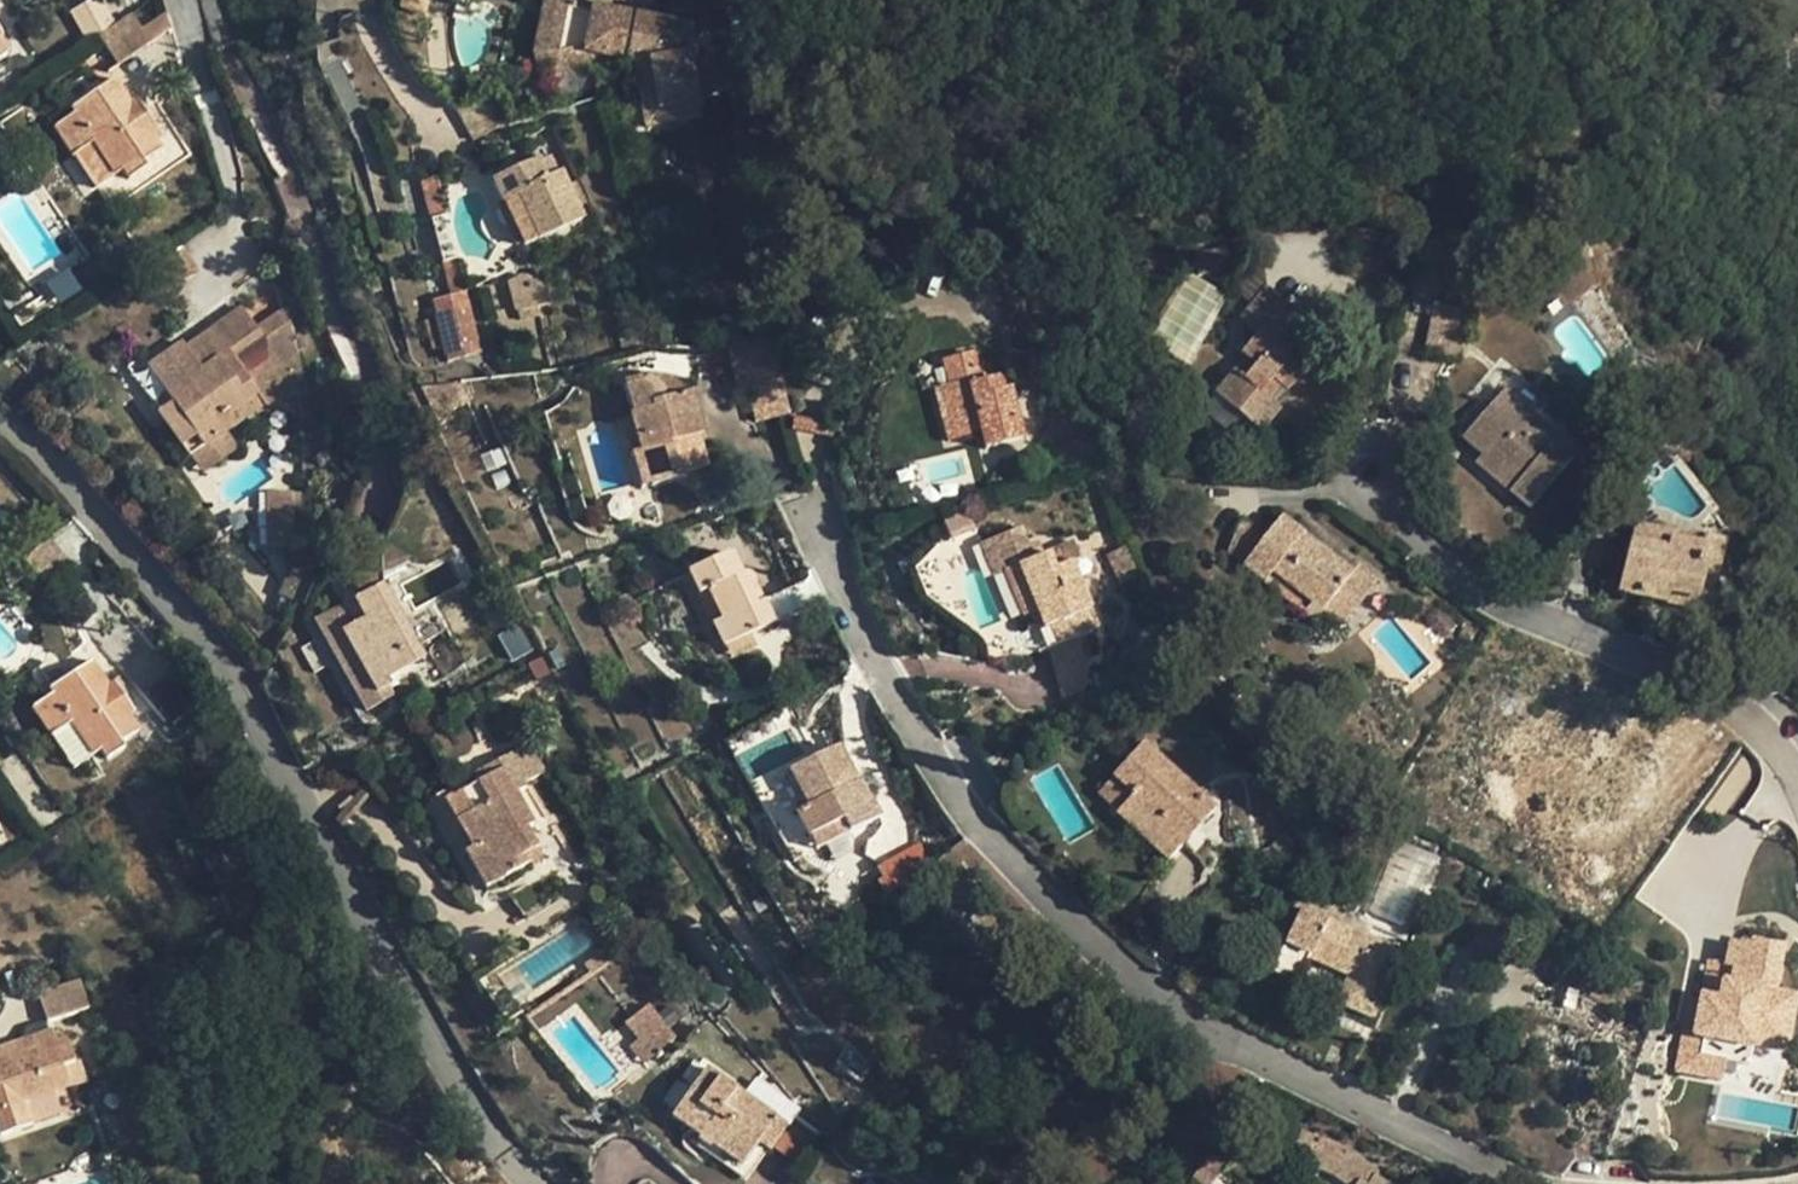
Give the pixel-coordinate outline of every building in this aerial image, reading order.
[(171,29),(165,10),(136,27),(146,45),(171,29)] [(128,14),(101,33),(120,62),(146,45),(136,27),(128,14)] [(656,106),(700,103),(699,95),(696,66),(695,57),(678,59),(675,38),(684,25),(640,16),(638,46),(653,50),(656,106)] [(703,29),(684,25),(675,38),(678,59),(695,57),(704,55),(703,29)] [(702,125),(700,103),(656,106),(653,50),(638,46),(650,129),(702,125)] [(729,93),(727,63),(696,66),(699,95),(729,93)] [(90,143),(111,176),(120,169),(127,179),(146,164),(143,161),(160,148),(150,132),(155,129),(143,110),(133,118),(123,106),(129,101),(113,79),(69,108),(72,113),(52,127),(70,154),(72,153),(90,143)] [(135,99),(129,101),(123,106),(133,118),(143,110),(135,99)] [(95,187),(111,176),(90,143),(72,153),(95,187)] [(550,157),(539,162),(547,178),(558,172),(550,157)] [(547,178),(539,162),(538,158),(493,180),(524,245),(582,216),(561,171),(558,172),(547,178)] [(466,290),(447,214),(429,219),(450,295),(466,290)] [(1202,253),(1205,274),(1229,270),(1225,250),(1202,253)] [(510,281),(518,310),(537,305),(529,276),(510,281)] [(1279,408),(1274,405),(1260,391),(1271,378),(1285,390),(1303,369),(1289,357),(1293,352),(1278,340),(1298,316),(1265,289),(1239,321),(1255,335),(1240,353),(1244,356),(1254,364),(1243,378),(1234,369),(1213,394),(1217,395),(1240,417),(1259,432),(1279,408)] [(466,290),(450,295),(432,300),(447,360),(481,351),(466,290)] [(243,305),(212,327),(232,356),(262,335),(243,305)] [(540,315),(537,305),(518,310),(520,320),(540,315)] [(1462,325),(1428,318),(1422,352),(1456,359),(1462,325)] [(135,377),(189,455),(193,451),(227,427),(233,423),(223,412),(257,388),(232,356),(212,327),(187,346),(183,342),(147,368),(135,377)] [(757,342),(727,350),(734,370),(740,392),(769,381),(757,342)] [(993,378),(988,379),(978,381),(973,354),(970,353),(941,361),(947,385),(937,388),(949,442),(981,433),(985,448),(1020,438),(1006,380),(1001,383),(998,379),(993,378)] [(978,353),(973,354),(978,381),(988,379),(978,353)] [(1244,356),(1234,369),(1243,378),(1254,364),(1244,356)] [(920,391),(937,388),(947,385),(941,361),(913,367),(920,391)] [(619,374),(625,398),(640,394),(635,369),(619,374)] [(1274,405),(1285,390),(1271,378),(1260,391),(1274,405)] [(265,400),(257,388),(223,412),(233,423),(265,400)] [(651,391),(640,394),(625,398),(631,413),(652,408),(655,401),(651,391)] [(706,467),(697,433),(694,426),(700,423),(690,391),(655,401),(652,408),(631,413),(631,417),(641,449),(652,484),(652,486),(681,478),(683,473),(706,467)] [(1576,455),(1570,449),(1556,437),(1552,441),(1541,430),(1542,426),(1503,392),(1463,436),(1482,453),(1500,468),(1506,460),(1524,475),(1512,490),(1531,507),(1576,455)] [(1217,395),(1205,412),(1229,430),(1240,417),(1217,395)] [(454,423),(441,401),(430,407),(440,430),(454,423)] [(621,420),(631,453),(641,449),(631,417),(621,420)] [(697,433),(704,432),(700,423),(694,426),(697,433)] [(239,445),(227,427),(193,451),(206,469),(239,445)] [(641,449),(631,453),(642,487),(652,484),(641,449)] [(1475,461),(1512,490),(1524,475),(1506,460),(1500,468),(1482,453),(1475,461)] [(712,492),(706,467),(683,473),(681,478),(712,492)] [(268,490),(269,545),(280,545),(279,527),(293,525),(292,490),(268,490)] [(1273,575),(1323,613),(1341,628),(1377,580),(1356,565),(1351,571),(1281,518),(1264,539),(1240,523),(1230,555),(1244,565),(1244,567),(1266,585),(1273,575)] [(280,545),(293,545),(293,525),(279,527),(280,545)] [(1702,553),(1700,552),(1669,544),(1672,536),(1634,527),(1617,593),(1693,612),(1702,576),(1697,575),(1702,553)] [(1700,552),(1702,544),(1672,536),(1669,544),(1700,552)] [(1023,541),(984,558),(991,575),(1018,564),(1038,556),(1034,547),(1027,549),(1023,541)] [(1722,550),(1702,544),(1700,552),(1702,553),(1697,575),(1702,576),(1693,612),(1705,615),(1722,550)] [(1062,546),(1046,553),(1052,569),(1069,562),(1062,546)] [(751,588),(757,584),(753,576),(749,573),(743,572),(733,552),(690,572),(724,646),(728,644),(751,635),(775,622),(765,600),(758,602),(751,588)] [(1046,553),(1038,556),(1018,564),(1026,586),(1014,591),(1022,615),(1037,610),(1044,628),(1052,625),(1059,644),(1080,636),(1098,628),(1069,562),(1052,569),(1046,553)] [(1315,623),(1323,613),(1273,575),(1266,585),(1315,623)] [(365,617),(352,624),(342,630),(377,692),(389,684),(385,677),(424,655),(420,645),(441,632),(430,610),(425,602),(414,609),(401,587),(396,578),(385,584),(383,582),(355,597),(365,617)] [(765,600),(757,584),(751,588),(758,602),(765,600)] [(790,587),(765,600),(775,622),(801,609),(790,587)] [(1022,615),(1044,628),(1037,610),(1022,615)] [(1472,628),(1469,626),(1463,627),(1459,637),(1463,640),(1469,640),(1473,637),(1474,631),(1472,628)] [(728,644),(732,656),(755,645),(751,635),(728,644)] [(1087,668),(1080,636),(1059,644),(1050,649),(1063,697),(1082,689),(1087,668)] [(567,663),(559,648),(549,652),(557,669),(567,663)] [(538,678),(550,672),(542,657),(530,663),(538,678)] [(119,740),(138,728),(128,715),(134,710),(120,692),(111,698),(102,686),(107,682),(91,659),(47,687),(52,693),(31,706),(48,734),(51,733),(69,721),(90,754),(98,748),(105,758),(122,745),(119,740)] [(111,679),(107,682),(102,686),(111,698),(120,692),(111,679)] [(143,724),(134,710),(128,715),(138,728),(143,724)] [(72,766),(90,754),(69,721),(51,733),(72,766)] [(1215,808),(1208,802),(1198,793),(1143,744),(1112,779),(1133,798),(1119,813),(1170,859),(1195,832),(1184,823),(1193,813),(1203,822),(1215,808)] [(811,806),(804,811),(799,814),(812,838),(846,819),(853,831),(882,816),(871,795),(866,798),(857,781),(838,747),(793,770),(811,806)] [(527,854),(538,848),(527,828),(534,823),(516,792),(528,785),(526,783),(546,770),(534,752),(525,758),(520,749),(474,774),(479,782),(448,799),(460,820),(451,825),(486,889),(532,863),(527,854)] [(785,774),(804,811),(811,806),(793,770),(785,774)] [(862,779),(857,781),(866,798),(871,795),(862,779)] [(1098,794),(1119,813),(1133,798),(1112,779),(1098,794)] [(1203,789),(1198,793),(1208,802),(1212,797),(1203,789)] [(439,805),(451,825),(460,820),(448,799),(439,805)] [(1195,832),(1203,822),(1193,813),(1184,823),(1195,832)] [(818,849),(853,831),(846,819),(812,838),(818,849)] [(921,845),(875,857),(883,885),(929,873),(921,845)] [(543,856),(538,848),(527,854),(532,863),(543,856)] [(527,919),(534,914),(520,893),(511,897),(527,919)] [(1386,986),(1392,970),(1400,950),(1302,907),(1272,971),(1298,983),(1312,952),(1354,972),(1340,1002),(1371,1017),(1386,986)] [(1797,1000),(1797,988),(1781,986),(1788,943),(1727,933),(1718,990),(1699,987),(1691,1034),(1766,1046),(1768,1034),(1792,1038),(1797,1000)] [(1399,973),(1392,970),(1386,986),(1392,988),(1399,973)] [(87,1008),(78,981),(39,993),(47,1021),(87,1008)] [(662,1048),(677,1038),(650,1005),(636,1015),(662,1048)] [(645,1063),(662,1048),(636,1015),(627,1023),(640,1039),(630,1047),(645,1063)] [(0,1086),(0,1135),(34,1124),(26,1103),(55,1092),(85,1082),(78,1061),(74,1062),(66,1039),(55,1042),(51,1031),(0,1046),(0,1078),(2,1085),(0,1086)] [(1726,1080),(1730,1042),(1678,1036),(1674,1075),(1726,1080)] [(672,1118),(700,1138),(745,1166),(760,1142),(776,1117),(693,1060),(681,1078),(693,1087),(672,1118)] [(63,1114),(55,1092),(26,1103),(34,1124),(63,1114)] [(760,1142),(769,1149),(772,1148),(788,1125),(776,1117),(760,1142)] [(1311,1151),(1318,1136),(1302,1130),(1296,1144),(1311,1151)] [(1348,1183),(1357,1183),(1359,1181),(1364,1183),(1369,1183),(1374,1175),(1377,1169),(1357,1156),(1343,1148),(1329,1142),(1318,1136),(1311,1151),(1308,1160),(1333,1173),(1348,1183)] [(748,1180),(769,1149),(760,1142),(745,1166),(700,1138),(693,1145),(748,1180)] [(1219,1155),(1199,1178),(1207,1183),(1217,1183),(1231,1166),(1219,1155)] [(1374,1175),(1369,1183),(1389,1183),(1374,1175)]
